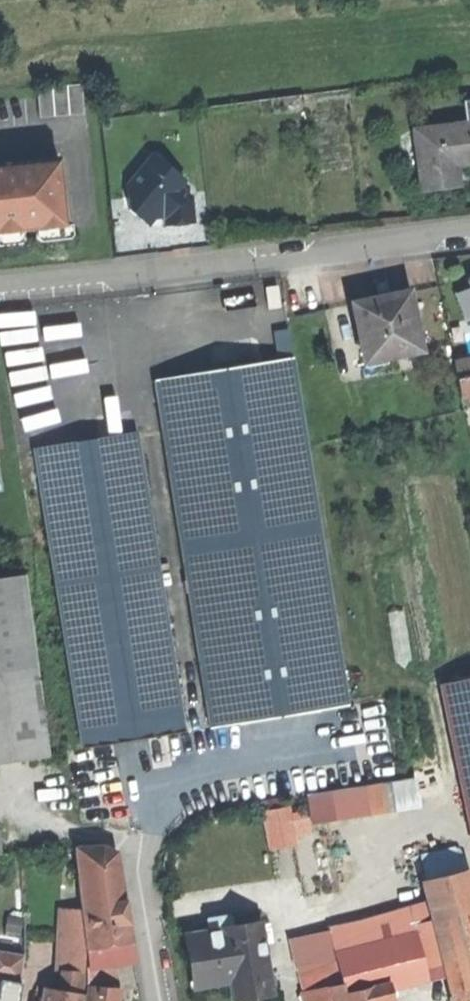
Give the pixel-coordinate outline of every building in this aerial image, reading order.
[(39,88),(41,118),(86,114),(84,85),(39,88)] [(443,121),(444,127),(462,125),(461,119),(443,121)] [(420,192),(446,188),(443,166),(464,164),(469,163),(469,124),(468,124),(462,125),(444,127),(420,130),(422,146),(415,146),(420,192)] [(24,231),(23,227),(35,225),(36,231),(69,227),(61,158),(0,165),(0,234),(24,231)] [(184,189),(183,158),(127,159),(128,220),(195,219),(195,189),(184,189)] [(353,305),(363,362),(419,352),(409,295),(379,300),(353,305)] [(20,311),(31,409),(105,401),(94,303),(20,311)] [(294,352),(290,327),(277,330),(281,354),(294,352)] [(154,380),(210,729),(350,707),(294,358),(154,380)] [(454,368),(457,382),(469,379),(469,364),(454,368)] [(469,397),(469,379),(457,382),(461,399),(469,397)] [(38,450),(85,748),(184,732),(138,435),(38,450)] [(50,757),(26,577),(0,581),(0,764),(4,763),(50,757)] [(449,685),(469,791),(469,681),(449,685)] [(418,776),(307,787),(310,819),(422,808),(418,776)] [(273,849),(296,844),(295,840),(292,823),(288,800),(265,805),(273,849)] [(310,820),(292,823),(295,840),(313,836),(310,820)] [(80,890),(86,940),(120,940),(120,947),(133,946),(119,856),(103,848),(76,851),(80,890)] [(439,922),(469,915),(469,879),(468,872),(430,881),(439,922)] [(66,940),(86,940),(80,890),(62,892),(66,940)] [(439,922),(450,969),(458,1000),(469,1000),(469,915),(439,922)] [(210,923),(212,937),(235,933),(233,920),(210,923)] [(394,922),(358,931),(360,940),(369,938),(396,931),(394,922)] [(425,975),(450,969),(439,922),(414,927),(416,937),(425,975)] [(329,929),(333,946),(360,940),(358,931),(356,923),(329,929)] [(414,927),(396,931),(398,941),(416,937),(414,927)] [(212,937),(189,940),(196,988),(215,986),(232,983),(235,1000),(272,996),(263,930),(235,933),(212,937)] [(396,931),(369,938),(371,947),(398,941),(396,931)] [(342,985),(344,994),(366,989),(386,984),(425,975),(416,937),(398,941),(371,947),(335,955),(342,985)] [(333,946),(335,955),(371,947),(369,938),(360,940),(333,946)] [(87,1000),(121,1000),(122,993),(121,968),(120,947),(120,940),(86,940),(90,979),(87,1000)] [(133,946),(120,947),(121,968),(136,967),(133,946)] [(70,985),(85,985),(84,950),(69,950),(70,985)] [(10,983),(21,985),(24,969),(0,965),(0,981),(10,983)] [(7,1000),(18,1000),(21,985),(10,983),(7,1000)] [(386,984),(366,989),(369,1000),(390,1000),(386,984)] [(342,985),(331,988),(333,996),(344,994),(342,985)] [(304,1000),(334,1000),(333,996),(331,988),(302,995),(304,1000)] [(333,996),(334,1000),(369,1000),(366,989),(344,994),(333,996)] [(84,997),(46,990),(44,1000),(83,1000),(84,997)]
